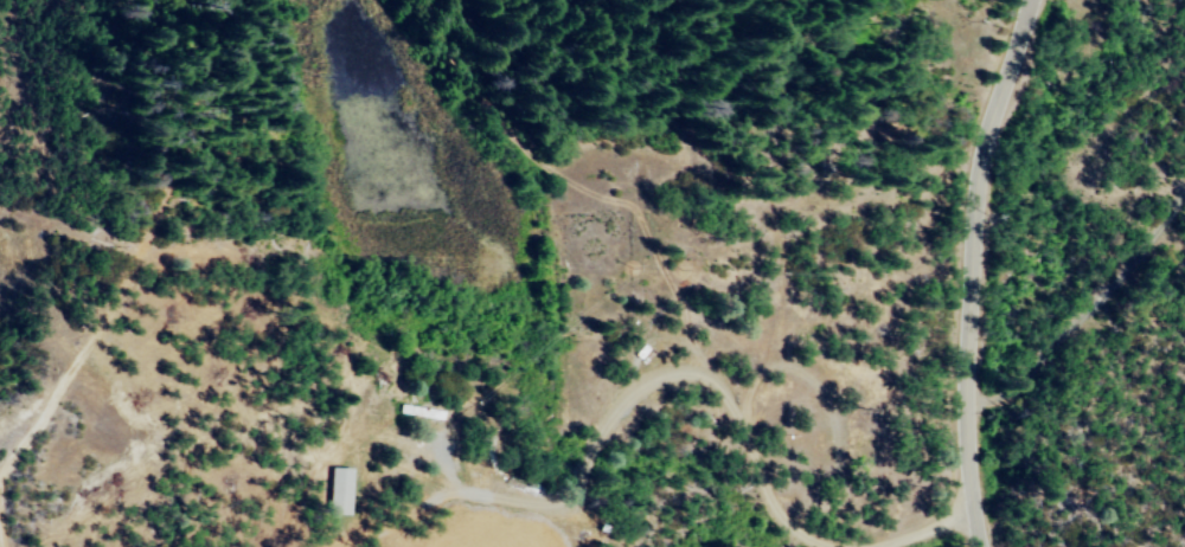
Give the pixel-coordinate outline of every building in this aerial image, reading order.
[(329,513),(350,514),(351,468),(330,467),(329,513)]
